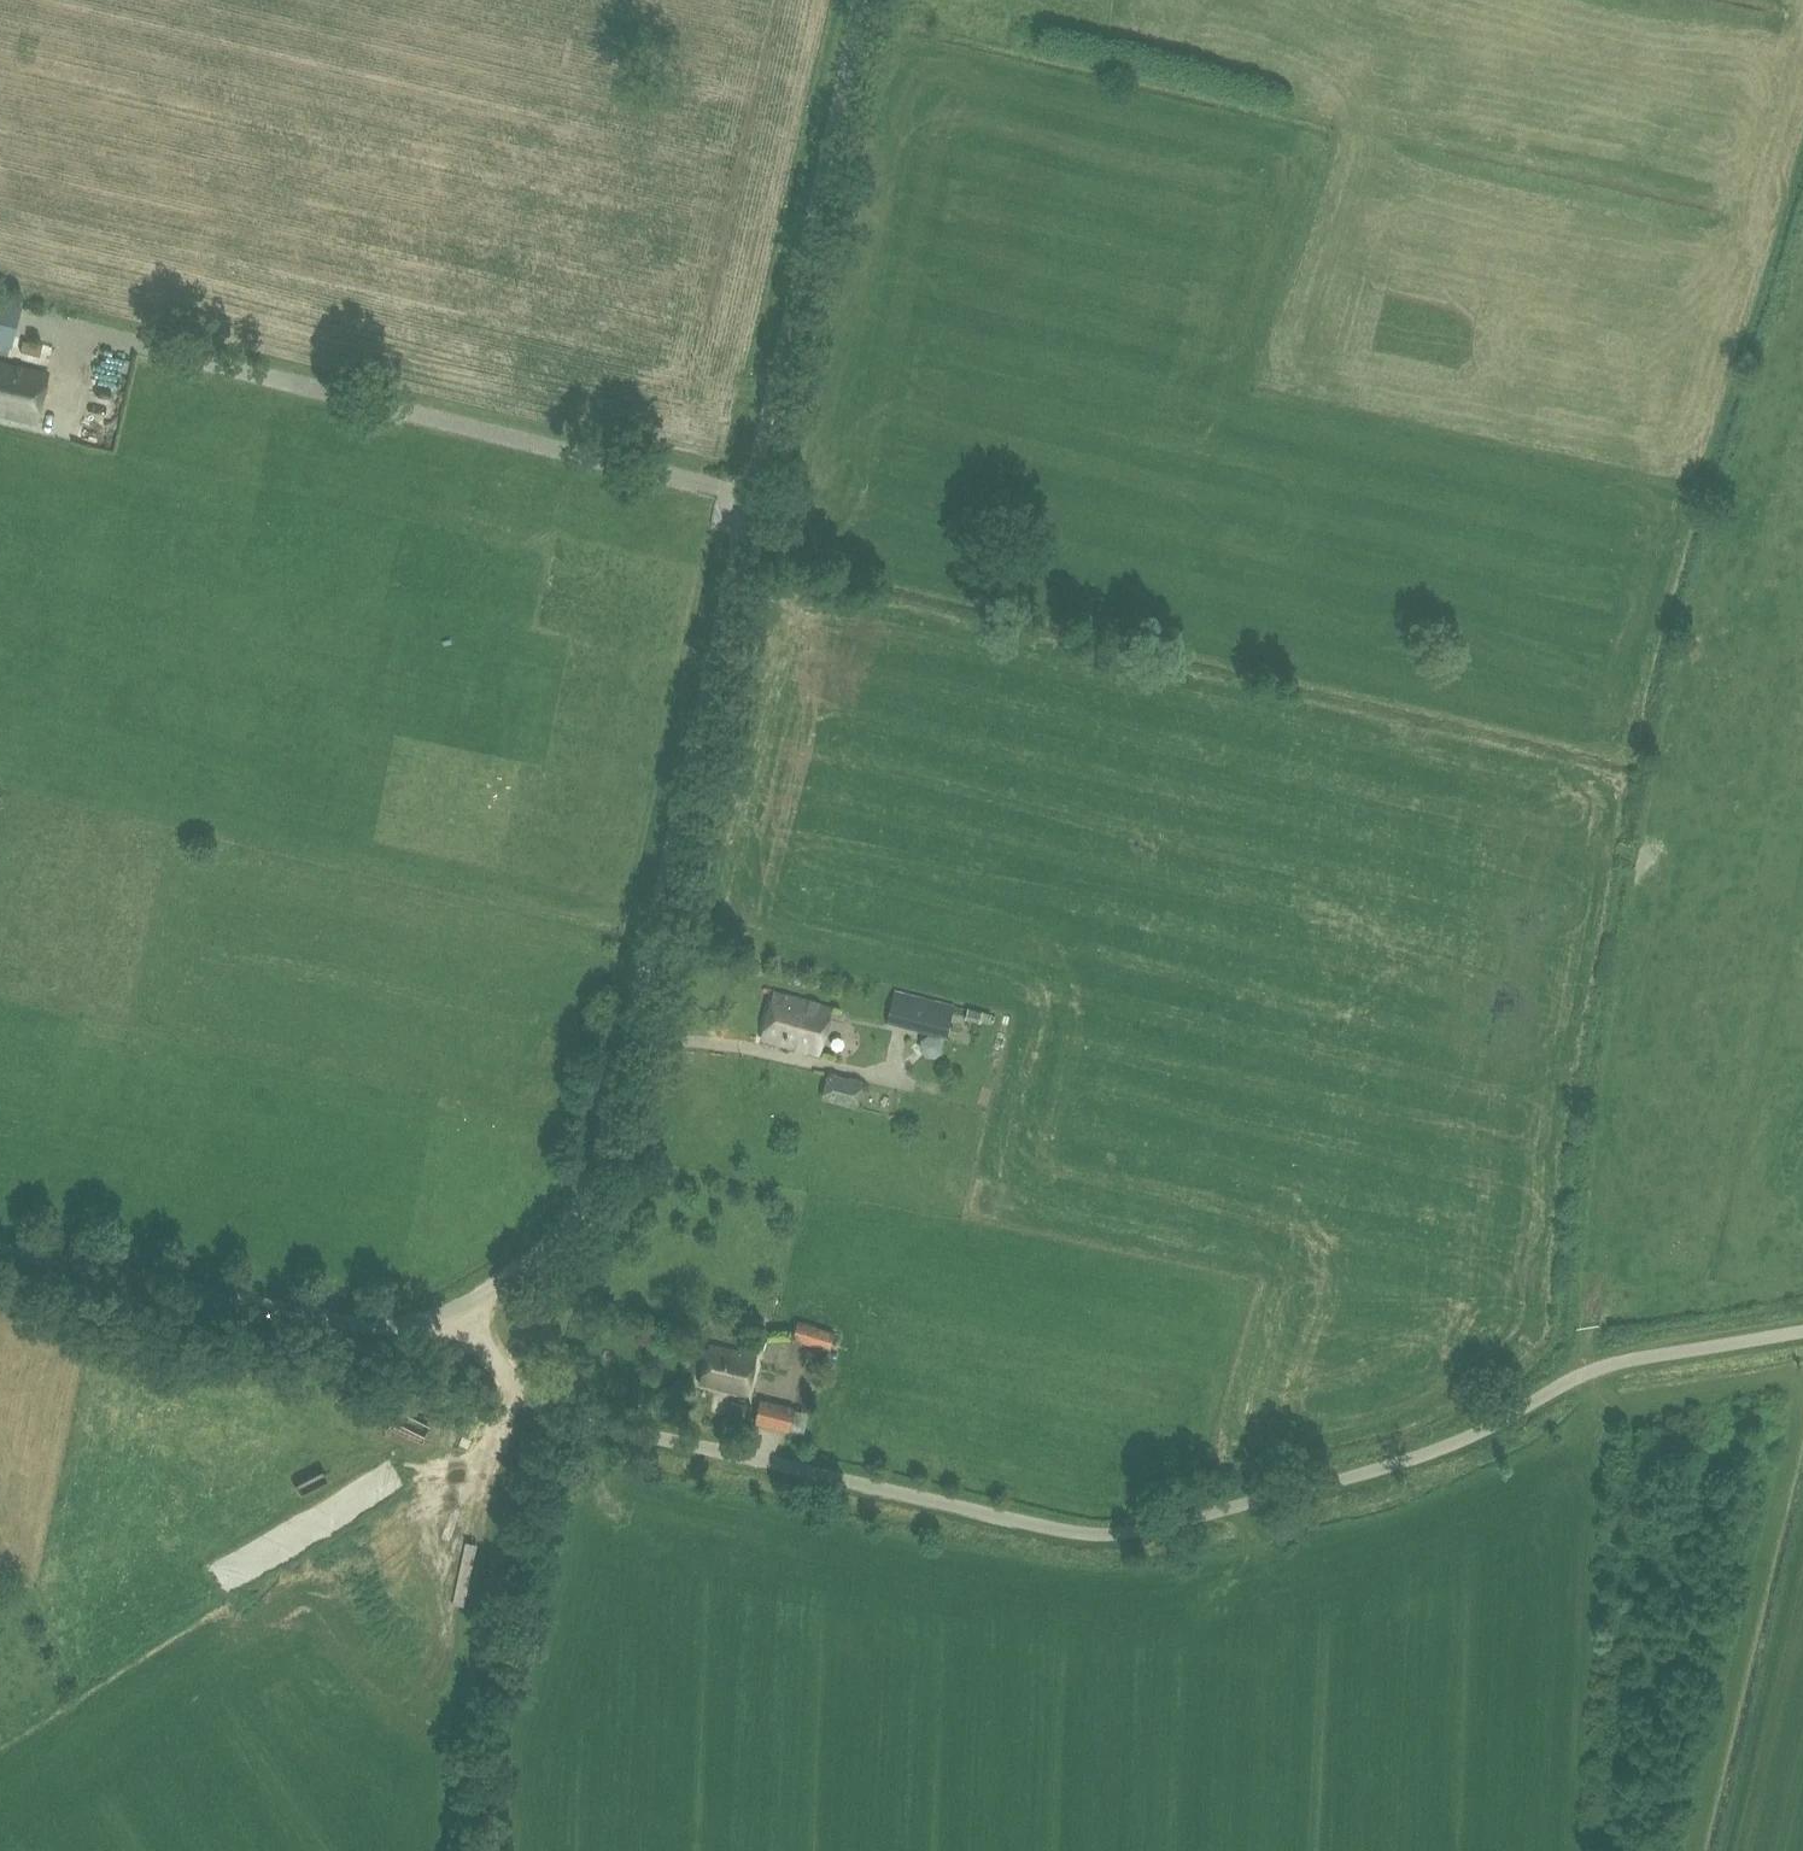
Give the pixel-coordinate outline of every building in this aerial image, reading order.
[(13,339),(21,309),(0,303),(0,336),(13,339)] [(41,345),(23,341),(20,353),(38,357),(41,345)] [(37,426),(48,372),(0,361),(0,417),(37,426)] [(954,1004),(894,990),(886,1023),(946,1038),(954,1004)] [(759,1042),(820,1057),(832,1007),(773,991),(759,1042)] [(981,1012),(967,1008),(964,1019),(979,1023),(981,1012)] [(863,1082),(828,1072),(821,1098),(856,1108),(863,1082)] [(834,1332),(797,1321),(791,1338),(829,1350),(834,1332)] [(708,1342),(698,1385),(748,1397),(758,1355),(708,1342)] [(728,1416),(741,1420),(745,1403),(732,1400),(728,1416)] [(793,1408),(760,1401),(755,1423),(788,1430),(793,1408)]
